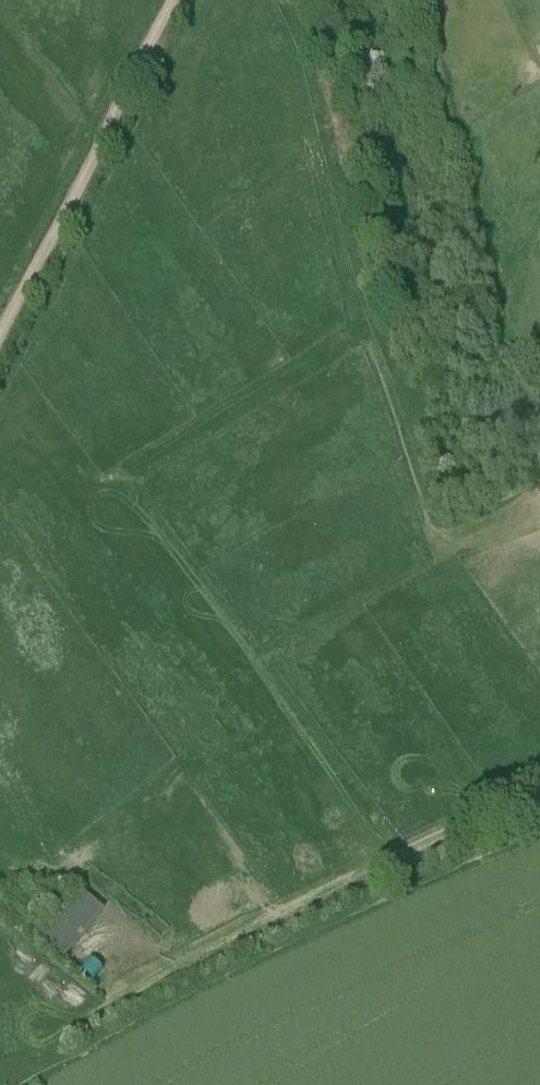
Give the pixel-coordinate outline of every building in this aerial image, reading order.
[(35,935),(58,956),(99,911),(76,890),(35,935)]
